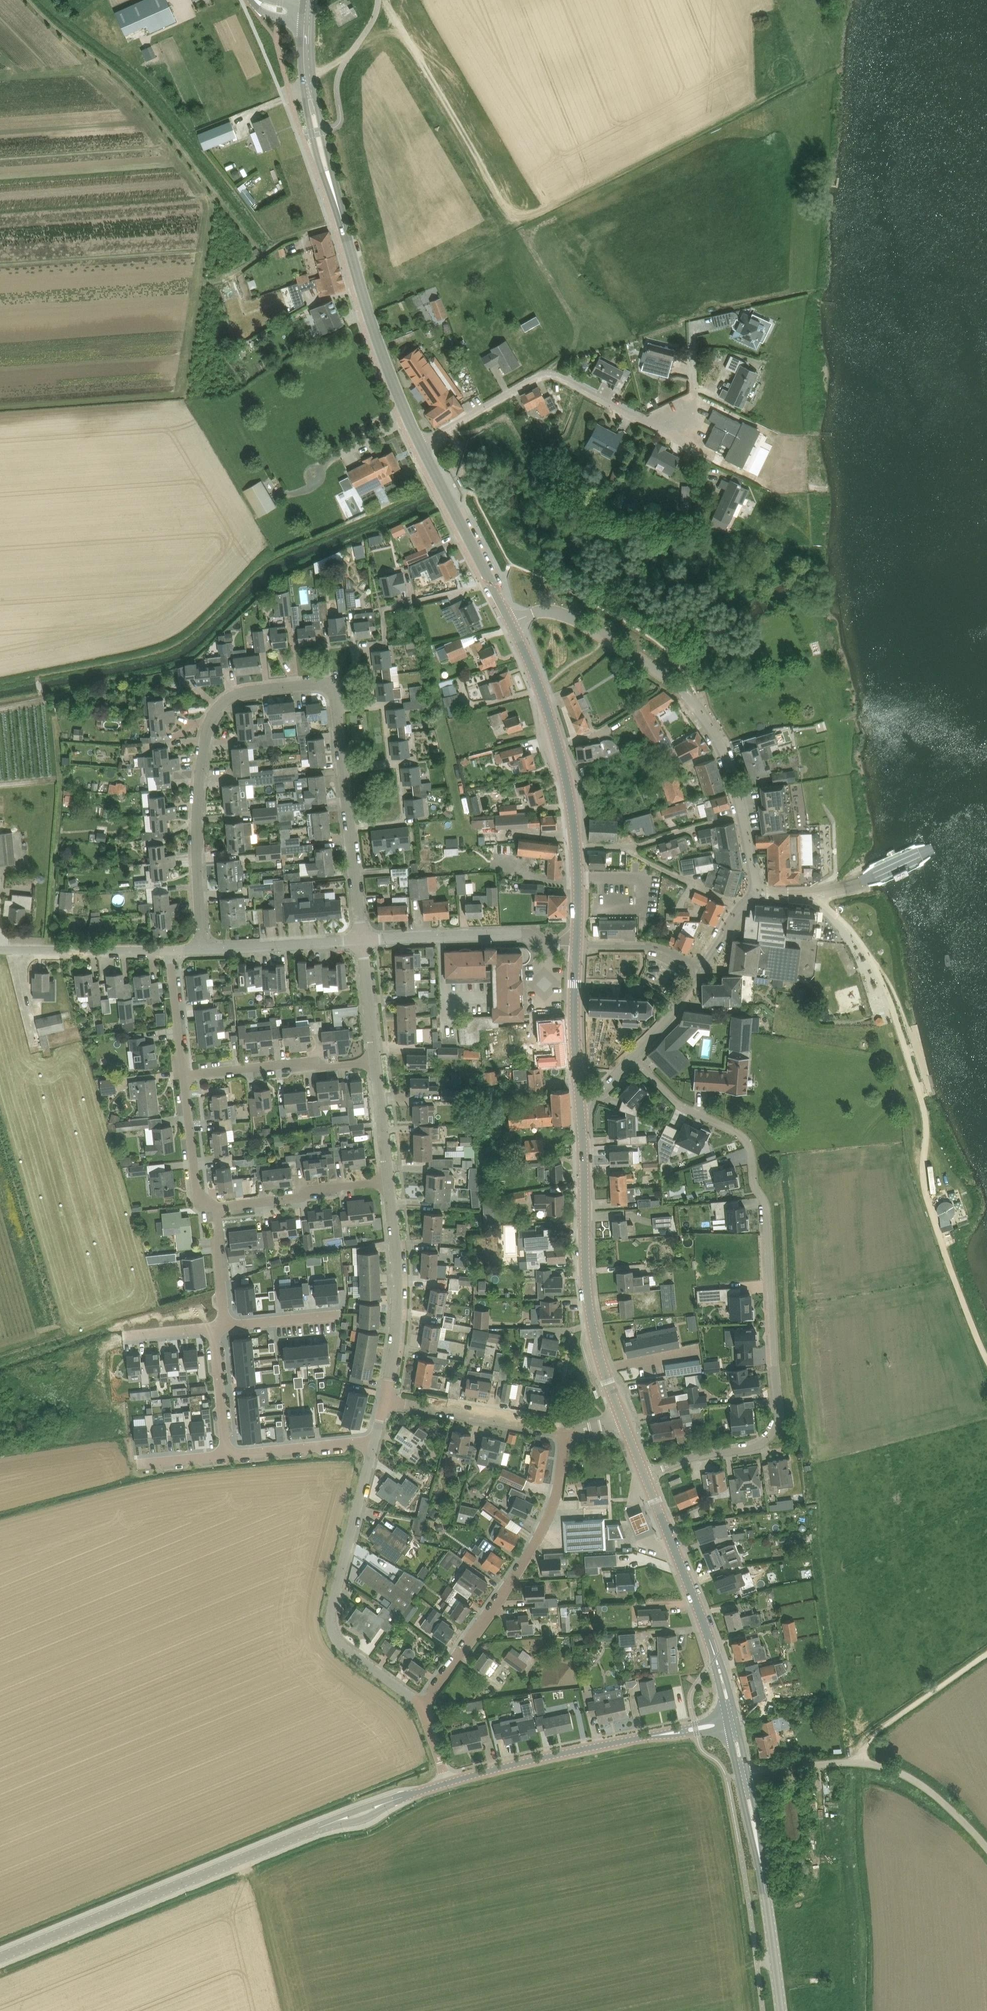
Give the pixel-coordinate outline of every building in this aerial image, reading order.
[(115,14),(126,36),(147,26),(151,33),(177,21),(170,6),(166,8),(163,0),(145,0),(115,14)] [(151,46),(142,50),(147,61),(156,57),(151,46)] [(275,132),(269,117),(254,123),(265,150),(280,144),(280,143),(279,143),(275,132)] [(230,142),(238,139),(232,122),(199,135),(205,150),(224,142),(230,140),(230,142)] [(240,192),(248,202),(253,197),(246,188),(240,192)] [(317,260),(322,277),(342,271),(337,254),(336,254),(330,231),(312,236),(318,259),(317,260)] [(320,295),(347,289),(342,271),(322,277),(310,280),(299,284),(302,291),(318,286),(320,295)] [(310,280),(309,278),(308,273),(297,277),(299,284),(310,280)] [(447,316),(441,298),(432,301),(439,319),(447,316)] [(304,299),(294,302),(296,309),(306,303),(304,299)] [(321,334),(336,328),(336,329),(338,328),(338,327),(344,325),(333,299),(311,309),(321,334)] [(732,311),(731,311),(713,316),(714,316),(716,316),(718,326),(716,327),(734,323),(736,329),(732,337),(757,348),(760,341),(763,342),(772,322),(752,313),(751,316),(743,312),(739,320),(737,319),(737,318),(738,317),(738,316),(738,315),(737,315),(737,314),(736,313),(736,312),(735,312),(734,312),(733,311),(732,311)] [(537,317),(523,324),(525,330),(539,322),(537,317)] [(506,372),(520,364),(507,342),(494,349),(495,352),(484,358),(489,367),(500,361),(506,372)] [(642,370),(669,377),(676,349),(649,342),(646,353),(658,356),(656,363),(644,360),(642,370)] [(453,416),(464,408),(452,391),(450,392),(418,347),(400,360),(422,390),(433,405),(425,411),(436,426),(452,415),(453,416)] [(445,369),(451,366),(443,352),(438,355),(445,369)] [(742,361),(731,355),(726,367),(737,373),(729,391),(723,388),(720,396),(743,407),(758,373),(740,365),(742,361)] [(599,359),(592,372),(605,378),(609,380),(616,384),(613,390),(619,393),(627,379),(621,376),(623,371),(599,359)] [(581,371),(586,371),(589,366),(587,361),(581,361),(578,366),(581,371)] [(539,387),(522,396),(528,409),(538,404),(543,416),(557,408),(551,395),(545,398),(539,387)] [(757,433),(759,429),(744,421),(743,423),(714,410),(709,419),(720,425),(719,428),(715,426),(706,444),(718,450),(728,455),(726,458),(738,464),(742,466),(751,446),(753,447),(759,434),(757,433)] [(611,456),(622,437),(609,430),(609,429),(609,428),(608,429),(598,424),(588,444),(611,456)] [(647,463),(672,475),(680,460),(667,453),(668,451),(665,450),(667,446),(658,442),(647,463)] [(392,479),(389,473),(401,467),(392,451),(375,459),(373,455),(364,460),(366,464),(348,472),(360,495),(392,479)] [(621,470),(615,468),(611,478),(617,480),(621,470)] [(346,490),(355,486),(349,476),(341,480),(346,490)] [(730,523),(739,502),(743,504),(749,489),(742,486),(743,484),(731,479),(730,480),(731,480),(730,482),(723,479),(719,486),(727,489),(725,495),(724,494),(714,515),(714,516),(710,523),(726,530),(729,522),(730,523)] [(607,488),(613,490),(616,483),(609,480),(607,488)] [(259,516),(276,507),(261,481),(244,490),(259,516)] [(691,506),(692,490),(692,486),(683,485),(681,506),(691,506)] [(427,546),(442,539),(430,516),(415,523),(408,527),(419,550),(427,546)] [(392,527),(396,536),(408,531),(405,522),(392,527)] [(371,545),(384,543),(382,534),(370,536),(371,545)] [(356,559),(366,557),(364,544),(354,546),(356,559)] [(423,559),(419,550),(406,556),(409,564),(423,559)] [(329,556),(330,566),(341,562),(343,562),(342,551),(340,551),(329,556)] [(459,574),(451,558),(434,566),(430,557),(421,561),(430,581),(444,574),(447,580),(459,574)] [(382,576),(386,595),(396,593),(395,591),(399,591),(399,592),(400,592),(400,590),(407,589),(403,573),(396,574),(396,573),(382,576)] [(292,606),(291,605),(289,590),(287,583),(281,584),(282,591),(282,592),(277,593),(280,616),(292,614),(292,606)] [(347,611),(344,587),(337,588),(339,612),(347,611)] [(346,588),(346,591),(348,608),(357,607),(355,590),(354,590),(354,588),(347,588),(346,588)] [(360,591),(361,607),(370,607),(369,591),(360,591)] [(479,619),(481,619),(473,603),(468,605),(464,598),(450,605),(456,618),(454,619),(462,636),(472,631),(472,632),(483,627),(479,619)] [(327,601),(319,602),(321,619),(329,619),(327,601)] [(307,627),(299,628),(301,644),(317,642),(315,629),(321,629),(320,619),(321,619),(319,602),(313,603),(314,613),(305,614),(307,627)] [(355,622),(357,637),(371,635),(370,630),(376,629),(375,619),(375,616),(374,612),(375,612),(375,611),(360,613),(360,612),(354,613),(355,622)] [(329,626),(331,640),(347,638),(346,624),(345,624),(345,616),(329,617),(330,626),(329,626)] [(278,626),(271,627),(264,628),(266,650),(274,649),(273,647),(289,645),(287,631),(286,626),(278,627),(278,626)] [(266,650),(264,628),(264,629),(254,630),(256,651),(266,650)] [(233,632),(225,633),(226,634),(226,641),(234,640),(233,632)] [(467,651),(461,638),(445,645),(445,647),(449,656),(450,658),(467,651)] [(484,664),(498,658),(496,652),(497,650),(496,648),(494,647),(493,645),(484,649),(481,641),(472,645),(476,655),(480,654),(484,664)] [(449,656),(445,647),(437,650),(441,660),(449,656)] [(379,675),(393,674),(398,673),(397,666),(392,666),(390,649),(373,651),(375,668),(383,667),(384,674),(379,675)] [(222,665),(222,657),(221,655),(208,657),(209,666),(211,682),(224,681),(223,665),(222,665)] [(260,655),(247,656),(249,672),(262,670),(260,655)] [(237,674),(249,672),(247,656),(234,658),(237,674)] [(209,666),(198,668),(197,663),(186,664),(187,678),(198,676),(199,684),(211,682),(209,666)] [(508,671),(499,674),(497,675),(499,679),(488,683),(492,694),(497,692),(499,698),(512,693),(509,685),(513,684),(510,675),(508,676),(506,672),(509,671),(508,671)] [(401,687),(394,688),(393,674),(379,675),(379,676),(384,675),(384,682),(377,683),(378,700),(396,698),(395,697),(402,697),(401,687)] [(580,680),(575,682),(580,693),(585,690),(580,680)] [(455,683),(443,686),(443,687),(446,696),(457,693),(455,683)] [(412,700),(422,699),(421,685),(410,687),(412,700)] [(578,699),(574,691),(563,696),(578,733),(590,728),(584,713),(584,714),(577,699),(578,699)] [(427,698),(422,699),(412,700),(413,708),(428,706),(427,698)] [(151,717),(175,715),(175,709),(165,710),(164,699),(149,700),(151,717)] [(295,701),(282,702),(284,723),(293,722),(295,723),(297,723),(298,735),(305,734),(302,711),(296,711),(295,701)] [(271,720),(272,721),(265,722),(266,734),(273,733),(272,724),(284,723),(282,702),(269,704),(271,720)] [(308,710),(302,711),(305,734),(310,734),(311,734),(310,722),(309,719),(322,718),(321,702),(308,703),(308,710)] [(664,730),(647,702),(633,711),(653,749),(660,746),(662,749),(665,748),(675,766),(684,761),(711,749),(698,730),(687,737),(688,738),(684,741),(675,746),(672,748),(664,730)] [(460,703),(448,706),(451,716),(462,713),(460,703)] [(237,712),(238,725),(254,723),(253,711),(258,710),(258,704),(246,705),(246,711),(237,712)] [(95,716),(99,710),(93,705),(89,711),(95,716)] [(394,733),(406,732),(405,732),(412,731),(411,723),(406,724),(404,707),(388,709),(390,727),(399,725),(400,732),(394,733)] [(509,732),(523,728),(519,715),(510,718),(507,710),(490,715),(493,726),(506,722),(509,732)] [(153,734),(167,733),(166,722),(176,721),(175,715),(151,717),(153,734)] [(239,738),(247,737),(255,736),(254,723),(238,725),(239,738)] [(766,746),(777,742),(774,731),(756,737),(759,745),(743,750),(748,764),(762,759),(770,757),(766,746)] [(391,741),(393,758),(410,757),(408,739),(406,739),(406,732),(394,733),(394,734),(400,733),(400,740),(391,741)] [(308,739),(308,740),(299,741),(299,742),(300,742),(302,753),(326,750),(325,738),(308,739)] [(169,747),(169,746),(166,747),(165,740),(154,741),(154,746),(154,748),(155,755),(144,757),(145,766),(180,763),(180,757),(170,758),(169,747)] [(638,753),(647,749),(644,742),(635,746),(638,753)] [(592,744),(577,746),(579,760),(593,758),(592,752),(602,750),(601,743),(592,744)] [(524,755),(522,746),(501,752),(495,754),(498,762),(504,761),(508,760),(509,763),(511,766),(514,766),(520,764),(522,770),(536,767),(532,753),(524,755)] [(234,762),(250,760),(248,747),(233,748),(234,762)] [(327,763),(326,750),(302,753),(302,754),(302,758),(302,759),(311,758),(312,765),(327,763)] [(470,761),(466,757),(461,762),(465,766),(470,761)] [(706,794),(725,788),(722,778),(715,758),(696,765),(700,777),(699,777),(702,786),(703,785),(706,794)] [(234,774),(251,773),(251,771),(250,766),(258,765),(258,759),(250,760),(234,762),(234,774)] [(772,771),(770,764),(763,766),(762,759),(748,764),(752,778),(766,774),(765,773),(772,771)] [(181,768),(180,763),(145,766),(146,776),(157,775),(158,782),(172,781),(172,780),(171,769),(181,768)] [(422,790),(421,783),(419,765),(402,767),(404,785),(413,784),(414,790),(408,791),(422,790)] [(275,768),(275,775),(299,772),(298,766),(275,768)] [(275,775),(275,768),(262,769),(262,770),(263,776),(275,775)] [(796,781),(795,776),(794,770),(787,771),(773,773),(774,785),(789,783),(789,782),(796,781)] [(275,775),(276,782),(299,779),(299,772),(275,775)] [(669,803),(685,798),(677,773),(661,778),(669,803)] [(263,776),(253,778),(253,784),(276,782),(275,775),(263,776)] [(326,787),(324,775),(310,776),(304,777),(305,783),(304,783),(305,789),(326,787)] [(108,784),(109,792),(128,792),(127,783),(108,784)] [(286,791),(285,783),(277,784),(278,792),(286,791)] [(532,805),(546,801),(542,788),(534,790),(532,783),(518,786),(521,794),(528,792),(532,805)] [(789,783),(774,785),(761,787),(764,804),(759,805),(760,807),(761,807),(761,811),(760,811),(763,833),(791,829),(788,811),(792,810),(789,783)] [(240,784),(224,785),(225,799),(247,797),(246,785),(240,785),(240,784)] [(313,802),(327,800),(326,787),(305,789),(306,796),(307,802),(313,801),(313,802)] [(152,814),(177,811),(176,806),(166,807),(165,796),(165,795),(158,796),(158,789),(150,790),(151,806),(143,806),(144,815),(145,815),(152,814)] [(425,814),(423,797),(422,790),(408,791),(408,792),(414,791),(415,798),(406,799),(408,816),(425,814)] [(716,811),(730,807),(730,806),(727,795),(727,794),(709,799),(708,795),(699,798),(701,802),(704,801),(706,807),(705,808),(709,820),(718,818),(716,811)] [(468,796),(462,797),(464,813),(471,812),(468,796)] [(242,811),(248,810),(247,797),(225,799),(226,813),(242,811)] [(279,813),(294,810),(293,801),(278,803),(279,813)] [(664,818),(689,811),(686,801),(661,808),(664,818)] [(254,807),(255,815),(279,813),(278,803),(277,803),(277,805),(254,807)] [(500,806),(500,814),(518,813),(517,804),(500,806)] [(452,812),(448,808),(444,812),(448,816),(449,815),(451,817),(454,814),(452,812)] [(280,820),(295,819),(294,810),(279,813),(280,820)] [(309,825),(329,823),(328,810),(314,812),(308,813),(308,819),(309,825)] [(177,811),(152,814),(153,831),(169,830),(169,829),(168,829),(167,818),(177,817),(177,811)] [(256,823),(280,820),(279,813),(255,815),(256,823)] [(518,814),(518,813),(500,814),(495,814),(496,818),(496,826),(497,828),(523,827),(523,826),(528,826),(528,827),(542,826),(542,829),(558,828),(557,815),(529,817),(528,813),(518,814)] [(651,813),(626,820),(629,830),(644,825),(646,833),(656,830),(651,813)] [(496,826),(496,818),(472,819),(473,827),(496,826)] [(618,840),(618,830),(618,820),(590,819),(590,839),(618,840)] [(281,829),(290,827),(289,820),(280,821),(281,829)] [(252,821),(243,822),(243,821),(227,823),(229,836),(251,834),(253,834),(252,821)] [(698,830),(701,843),(714,839),(713,836),(718,835),(720,850),(739,847),(737,832),(735,821),(698,830)] [(317,837),(331,836),(329,823),(309,825),(310,832),(310,838),(317,837)] [(806,863),(806,882),(824,881),(822,824),(813,825),(814,833),(802,833),(803,863),(806,863)] [(411,847),(409,826),(397,827),(399,846),(405,845),(405,848),(411,847)] [(396,828),(385,829),(387,847),(393,847),(393,849),(398,849),(399,849),(399,846),(397,827),(396,827),(396,828)] [(280,829),(281,843),(281,847),(300,844),(300,836),(291,837),(290,828),(280,829)] [(372,830),(374,851),(380,851),(380,848),(387,847),(385,829),(385,828),(384,828),(384,829),(372,830)] [(153,831),(146,831),(142,832),(143,839),(150,839),(154,838),(153,831)] [(16,863),(13,832),(0,833),(0,865),(16,863)] [(801,833),(790,833),(756,835),(756,846),(768,846),(770,883),(791,882),(800,881),(799,872),(802,872),(801,833)] [(106,842),(107,835),(98,834),(97,842),(106,842)] [(245,849),(245,848),(252,847),(251,834),(229,836),(230,850),(245,849)] [(168,836),(154,838),(150,839),(150,845),(152,862),(176,860),(176,854),(166,855),(165,844),(165,843),(164,843),(163,837),(168,837),(168,836)] [(683,837),(678,838),(681,850),(688,848),(686,839),(683,839),(683,837)] [(558,859),(559,843),(519,838),(519,842),(514,842),(515,848),(519,848),(518,854),(549,858),(548,877),(562,877),(563,859),(558,859)] [(678,838),(677,838),(663,842),(659,844),(664,857),(682,851),(681,850),(678,838)] [(258,845),(258,852),(282,850),(281,847),(281,843),(258,845)] [(282,850),(282,853),(285,853),(305,851),(304,844),(300,844),(281,847),(282,850)] [(333,859),(332,847),(316,848),(317,856),(310,857),(310,862),(335,859),(333,859)] [(739,847),(720,850),(717,851),(719,863),(741,869),(743,865),(739,847)] [(276,858),(277,863),(283,863),(282,853),(282,850),(258,852),(259,860),(276,858)] [(598,854),(590,854),(589,866),(606,867),(607,852),(598,852),(598,854)] [(741,869),(719,863),(714,861),(713,854),(681,859),(684,874),(710,870),(705,885),(715,887),(714,888),(722,891),(734,894),(741,869)] [(241,859),(219,861),(220,875),(236,873),(236,866),(241,865),(241,859)] [(335,859),(310,862),(308,862),(309,874),(319,872),(319,874),(335,872),(334,860),(335,859)] [(153,879),(168,878),(168,877),(167,866),(177,865),(176,860),(152,862),(153,879)] [(291,882),(301,881),(300,871),(286,873),(285,864),(283,864),(284,868),(285,879),(291,879),(291,882)] [(401,875),(401,879),(410,879),(410,877),(409,867),(392,868),(392,875),(401,875)] [(236,873),(220,875),(221,888),(243,886),(243,880),(237,880),(236,873)] [(466,873),(456,874),(458,894),(467,893),(466,873)] [(45,878),(43,875),(40,874),(38,876),(37,879),(40,882),(42,883),(45,881),(45,878)] [(429,896),(428,876),(410,877),(411,898),(429,896)] [(313,880),(301,881),(291,882),(292,897),(285,897),(284,879),(274,880),(274,882),(274,888),(274,889),(276,907),(277,920),(286,920),(325,918),(324,909),(321,909),(321,906),(317,907),(315,893),(314,893),(313,880)] [(250,884),(250,891),(274,888),(274,882),(250,884)] [(538,891),(538,884),(538,883),(521,882),(521,892),(538,893),(538,891)] [(499,904),(498,885),(487,886),(488,894),(473,895),(474,903),(466,903),(466,916),(483,916),(482,903),(488,903),(488,905),(499,904)] [(250,891),(251,897),(264,896),(263,890),(275,889),(274,889),(274,888),(250,891)] [(72,908),(74,892),(61,890),(60,906),(72,908)] [(725,904),(720,902),(711,898),(695,891),(692,899),(707,906),(702,919),(716,925),(725,904)] [(169,892),(155,893),(156,902),(140,904),(140,911),(181,906),(180,902),(170,903),(169,892)] [(325,918),(343,917),(341,900),(326,901),(326,898),(325,892),(315,893),(317,907),(321,906),(321,909),(324,909),(325,918)] [(566,915),(567,895),(549,894),(537,894),(537,903),(549,903),(549,914),(566,915)] [(393,905),(394,918),(409,918),(408,904),(408,896),(393,897),(393,905)] [(238,897),(222,898),(223,912),(246,910),(245,897),(238,897)] [(393,905),(385,905),(384,897),(378,897),(379,905),(378,905),(379,919),(394,918),(393,905)] [(32,902),(6,899),(4,914),(11,915),(10,920),(24,922),(25,908),(32,908),(32,902)] [(423,899),(425,918),(450,916),(449,901),(435,902),(435,899),(423,899)] [(756,972),(755,975),(769,977),(786,979),(797,981),(801,948),(785,946),(786,935),(789,907),(756,904),(755,909),(751,909),(751,911),(750,911),(750,916),(747,915),(745,932),(744,932),(744,937),(745,937),(744,941),(735,940),(731,969),(756,972)] [(181,906),(140,911),(140,912),(149,911),(151,928),(154,927),(155,935),(167,934),(166,927),(172,926),(171,914),(181,914),(181,906)] [(815,920),(815,919),(815,910),(816,910),(816,908),(815,908),(791,907),(791,906),(790,906),(790,907),(788,934),(789,934),(813,936),(814,936),(814,935),(813,934),(814,925),(814,924),(815,920)] [(277,924),(277,920),(276,907),(265,908),(266,922),(266,925),(277,924)] [(246,910),(223,912),(224,925),(247,924),(246,910)] [(687,921),(690,921),(690,912),(674,912),(674,921),(687,921)] [(98,932),(99,922),(101,916),(92,916),(90,930),(98,932)] [(625,939),(636,939),(636,919),(622,920),(622,935),(622,936),(625,936),(625,939)] [(608,937),(608,936),(608,920),(600,920),(600,936),(600,937),(608,937)] [(614,935),(622,935),(622,920),(608,920),(608,936),(614,936),(614,935)] [(688,952),(693,939),(701,921),(690,921),(687,921),(679,939),(672,936),(669,943),(675,946),(680,948),(688,952)] [(827,940),(837,936),(834,927),(824,931),(827,940)] [(446,950),(446,976),(488,975),(488,972),(487,972),(487,969),(493,969),(493,979),(492,979),(493,979),(494,1005),(493,1005),(494,1015),(471,1016),(470,1016),(469,1017),(468,1018),(468,1019),(468,1022),(469,1022),(469,1025),(466,1026),(467,1044),(481,1043),(481,1038),(479,1029),(489,1028),(500,1026),(499,1019),(525,1018),(525,1015),(524,1004),(523,991),(524,991),(523,963),(524,963),(525,963),(526,962),(527,962),(528,961),(529,960),(530,959),(530,958),(531,957),(531,956),(531,955),(531,954),(531,953),(531,952),(530,951),(530,950),(529,949),(528,948),(527,947),(526,947),(525,946),(524,946),(522,946),(503,947),(503,952),(497,952),(497,947),(486,947),(486,949),(473,950),(472,949),(470,949),(469,948),(468,948),(466,948),(465,948),(464,948),(463,948),(461,949),(460,949),(459,950),(446,950)] [(396,954),(397,967),(415,966),(414,953),(396,954)] [(318,989),(324,989),(323,966),(322,963),(315,963),(316,965),(307,966),(307,960),(299,961),(300,986),(308,986),(308,981),(317,981),(317,983),(318,989)] [(329,966),(323,966),(324,989),(331,988),(331,983),(339,983),(339,987),(347,986),(346,976),(349,976),(349,975),(346,975),(345,961),(337,962),(338,967),(330,968),(329,966)] [(239,963),(240,987),(241,995),(243,994),(243,988),(249,988),(249,990),(263,989),(262,968),(262,965),(255,965),(255,968),(247,968),(247,963),(239,963)] [(269,968),(262,968),(263,989),(265,989),(266,994),(271,993),(271,990),(287,989),(285,963),(277,964),(278,970),(269,970),(269,968)] [(397,980),(415,979),(415,966),(397,967),(397,980)] [(868,967),(860,969),(864,985),(872,983),(868,967)] [(47,988),(48,988),(50,988),(50,972),(37,972),(37,977),(34,977),(34,989),(34,997),(47,997),(47,988)] [(187,975),(189,987),(207,985),(211,984),(211,978),(209,978),(208,972),(187,975)] [(76,974),(78,992),(79,999),(82,1001),(90,1000),(91,1005),(101,1004),(99,980),(93,981),(92,973),(76,974)] [(108,975),(108,983),(110,995),(120,994),(122,1021),(123,1030),(137,1029),(133,997),(132,998),(131,983),(125,984),(123,974),(108,975)] [(148,1001),(160,1000),(158,981),(158,986),(152,987),(151,974),(135,976),(137,996),(148,995),(148,1001)] [(857,974),(870,1016),(871,1013),(858,974),(857,974)] [(741,1004),(742,975),(723,975),(723,983),(723,992),(732,992),(732,1004),(741,1004)] [(773,985),(783,986),(784,979),(773,978),(773,985)] [(415,992),(415,979),(397,980),(398,993),(415,992)] [(436,997),(436,991),(437,991),(436,982),(431,982),(431,991),(429,992),(429,997),(436,997)] [(703,983),(703,1005),(721,1004),(721,1007),(726,1007),(726,1004),(732,1004),(732,992),(723,992),(723,983),(703,983)] [(208,991),(207,985),(189,987),(190,999),(211,997),(210,991),(208,991)] [(225,994),(232,993),(232,985),(227,985),(224,985),(225,994)] [(590,993),(590,996),(589,1015),(591,1015),(591,1013),(599,1013),(598,1015),(600,1015),(600,1013),(606,1013),(606,1015),(608,1016),(608,1014),(616,1014),(616,1016),(618,1016),(618,1014),(623,1014),(623,1017),(623,1025),(639,1026),(640,1015),(645,1016),(646,1018),(648,1017),(647,1015),(651,1012),(653,1013),(654,1011),(652,1010),(653,1005),(655,1004),(655,1002),(652,1003),(649,999),(650,997),(648,996),(647,998),(642,998),(642,996),(640,996),(640,998),(634,998),(634,995),(633,995),(633,993),(632,993),(626,993),(626,995),(625,995),(625,997),(619,997),(620,995),(618,995),(618,997),(610,996),(610,994),(608,994),(608,996),(601,996),(601,994),(600,994),(600,996),(592,995),(592,993),(590,993)] [(428,998),(429,1007),(431,1007),(431,1015),(438,1014),(438,1007),(439,1007),(438,997),(428,998)] [(416,1002),(398,1003),(399,1016),(416,1015),(416,1002)] [(353,1006),(333,1007),(338,1053),(347,1052),(346,1044),(351,1043),(349,1028),(343,1029),(342,1016),(359,1014),(358,1005),(353,1006)] [(197,1021),(218,1019),(218,1018),(215,1018),(215,1013),(217,1012),(217,1006),(196,1009),(197,1021)] [(825,1020),(831,1014),(825,1006),(818,1012),(825,1020)] [(330,1054),(338,1053),(333,1007),(335,1030),(324,1031),(322,1020),(316,1021),(317,1033),(323,1033),(324,1046),(329,1046),(330,1054)] [(680,1023),(678,1025),(690,1037),(700,1026),(711,1028),(713,1013),(685,1010),(685,1009),(684,1010),(685,1010),(683,1015),(682,1015),(681,1017),(682,1017),(680,1023)] [(157,1025),(166,1024),(165,1012),(156,1013),(157,1025)] [(50,1045),(47,1033),(65,1029),(62,1013),(36,1018),(42,1047),(50,1045)] [(399,1029),(417,1028),(416,1015),(399,1016),(399,1029)] [(746,1093),(750,1057),(749,1057),(752,1016),(733,1015),(729,1071),(695,1068),(694,1089),(695,1089),(695,1088),(727,1091),(726,1092),(743,1093),(746,1093)] [(296,1020),(297,1026),(299,1049),(308,1048),(307,1040),(312,1040),(311,1034),(317,1033),(316,1021),(309,1022),(309,1018),(296,1020)] [(197,1021),(199,1033),(217,1031),(216,1025),(219,1024),(218,1019),(197,1021)] [(258,1028),(261,1054),(270,1053),(269,1044),(274,1044),(273,1038),(278,1038),(277,1025),(271,1026),(271,1020),(257,1022),(258,1028)] [(566,1063),(563,1020),(541,1021),(542,1040),(550,1039),(551,1045),(556,1045),(556,1055),(539,1057),(540,1065),(566,1063)] [(96,1022),(98,1034),(105,1033),(103,1021),(96,1022)] [(261,1054),(258,1028),(250,1029),(250,1024),(246,1024),(246,1023),(238,1024),(241,1042),(247,1041),(247,1047),(252,1046),(253,1054),(261,1054)] [(291,1050),(299,1049),(297,1026),(284,1027),(284,1024),(277,1025),(278,1038),(285,1037),(285,1042),(290,1042),(291,1050)] [(399,1029),(399,1042),(417,1041),(417,1028),(399,1029)] [(200,1046),(221,1044),(220,1037),(217,1037),(217,1031),(199,1033),(200,1046)] [(145,1037),(145,1036),(130,1038),(131,1049),(133,1049),(135,1067),(157,1065),(154,1042),(143,1044),(142,1037),(145,1037)] [(649,1055),(671,1078),(672,1078),(672,1077),(689,1060),(678,1049),(666,1037),(648,1054),(649,1055)] [(462,1047),(459,1047),(439,1047),(438,1057),(462,1057),(462,1047)] [(433,1055),(408,1054),(407,1067),(428,1068),(428,1061),(433,1061),(433,1055)] [(543,1089),(541,1067),(521,1069),(521,1071),(520,1071),(518,1072),(518,1076),(520,1077),(527,1076),(528,1091),(543,1089)] [(117,1077),(115,1078),(100,1080),(102,1094),(117,1092),(116,1086),(118,1085),(117,1077)] [(430,1078),(411,1077),(411,1092),(430,1093),(430,1092),(438,1092),(438,1085),(430,1085),(430,1078)] [(340,1106),(348,1105),(347,1091),(341,1092),(339,1078),(328,1080),(331,1103),(338,1102),(340,1106)] [(648,1087),(642,1084),(641,1085),(635,1078),(630,1084),(629,1083),(625,1088),(625,1089),(620,1095),(624,1098),(620,1109),(637,1115),(641,1102),(639,1099),(648,1090),(647,1089),(648,1087)] [(141,1114),(160,1113),(160,1112),(158,1112),(155,1079),(156,1079),(138,1081),(141,1114)] [(328,1080),(317,1081),(320,1100),(314,1100),(315,1115),(321,1114),(320,1105),(330,1104),(331,1104),(331,1103),(328,1080)] [(348,1105),(348,1108),(365,1106),(364,1097),(363,1080),(351,1081),(352,1091),(347,1091),(348,1105)] [(211,1099),(212,1107),(229,1105),(227,1093),(230,1092),(229,1086),(216,1088),(217,1094),(213,1094),(214,1098),(211,1099)] [(460,1099),(460,1089),(442,1088),(442,1099),(460,1099)] [(273,1105),(270,1089),(256,1090),(257,1100),(251,1100),(250,1097),(250,1098),(251,1114),(265,1112),(265,1106),(273,1105)] [(570,1089),(566,1090),(552,1091),(553,1104),(509,1107),(511,1129),(522,1128),(521,1126),(555,1123),(555,1124),(572,1123),(572,1122),(571,1106),(570,1089)] [(306,1090),(296,1091),(298,1109),(303,1108),(304,1116),(315,1115),(314,1100),(308,1101),(306,1090)] [(296,1091),(285,1092),(286,1104),(280,1104),(281,1116),(287,1115),(287,1110),(298,1109),(296,1091)] [(435,1106),(451,1106),(450,1100),(435,1100),(435,1105),(428,1105),(428,1104),(414,1105),(415,1121),(429,1120),(429,1112),(435,1112),(435,1106)] [(220,1118),(220,1124),(233,1123),(233,1122),(238,1121),(237,1116),(235,1116),(234,1104),(229,1105),(212,1107),(213,1115),(216,1114),(216,1118),(220,1118)] [(119,1115),(112,1113),(110,1121),(116,1122),(120,1122),(121,1117),(119,1115)] [(610,1136),(627,1135),(626,1116),(627,1116),(619,1116),(619,1114),(612,1115),(612,1116),(609,1116),(609,1117),(610,1136)] [(117,1128),(117,1131),(150,1128),(149,1119),(120,1122),(116,1122),(117,1124),(114,1124),(114,1129),(117,1128)] [(364,1122),(358,1123),(351,1124),(352,1134),(365,1132),(364,1122)] [(667,1124),(663,1133),(659,1142),(660,1162),(667,1162),(677,1141),(700,1152),(706,1140),(707,1140),(712,1131),(702,1127),(701,1129),(685,1122),(681,1130),(667,1124)] [(211,1135),(212,1143),(229,1142),(227,1130),(234,1129),(233,1123),(220,1124),(221,1130),(213,1131),(214,1135),(211,1135)] [(440,1124),(421,1125),(421,1126),(421,1132),(415,1132),(415,1146),(433,1145),(433,1139),(441,1139),(440,1124)] [(147,1153),(174,1150),(173,1141),(172,1141),(172,1136),(173,1136),(172,1126),(153,1128),(155,1144),(146,1145),(147,1153)] [(647,1134),(631,1135),(631,1143),(647,1142),(647,1134)] [(473,1136),(461,1136),(461,1145),(473,1145),(473,1136)] [(495,1148),(507,1145),(505,1138),(494,1141),(495,1148)] [(541,1157),(545,1157),(544,1139),(526,1140),(527,1158),(521,1159),(521,1160),(541,1158),(541,1157)] [(342,1145),(334,1146),(336,1160),(344,1159),(344,1166),(350,1165),(351,1168),(356,1168),(353,1142),(348,1143),(348,1140),(342,1141),(342,1145)] [(220,1155),(220,1161),(233,1159),(232,1153),(230,1154),(229,1142),(212,1143),(213,1151),(216,1151),(216,1155),(220,1155)] [(358,1142),(353,1142),(356,1168),(361,1167),(361,1164),(367,1163),(365,1147),(359,1147),(358,1142)] [(454,1158),(433,1159),(433,1145),(415,1146),(415,1159),(430,1159),(430,1166),(454,1167),(454,1158)] [(457,1145),(448,1145),(448,1150),(446,1150),(446,1156),(465,1156),(464,1145),(462,1145),(457,1145)] [(475,1145),(464,1145),(465,1156),(465,1157),(475,1157),(475,1145)] [(335,1160),(336,1160),(334,1146),(329,1147),(330,1150),(323,1151),(320,1150),(315,1150),(318,1174),(329,1173),(329,1167),(331,1166),(330,1163),(336,1162),(335,1160)] [(296,1154),(297,1167),(305,1166),(306,1180),(314,1179),(313,1175),(318,1174),(315,1150),(308,1151),(307,1153),(296,1154)] [(634,1163),(634,1151),(611,1151),(611,1164),(629,1164),(629,1163),(634,1163)] [(284,1167),(278,1168),(280,1185),(293,1183),(292,1175),(298,1174),(297,1167),(296,1154),(286,1155),(287,1161),(283,1161),(284,1167)] [(122,1156),(122,1165),(133,1165),(133,1156),(122,1156)] [(521,1160),(522,1168),(542,1166),(541,1158),(521,1160)] [(730,1187),(740,1186),(738,1175),(736,1176),(735,1166),(720,1169),(718,1158),(708,1161),(703,1163),(693,1166),(695,1180),(705,1179),(715,1177),(717,1189),(730,1187)] [(215,1172),(216,1180),(233,1178),(232,1167),(234,1166),(233,1159),(220,1161),(221,1167),(218,1167),(218,1171),(215,1172)] [(562,1162),(552,1162),(545,1163),(546,1180),(546,1179),(546,1181),(547,1182),(548,1182),(551,1181),(551,1179),(563,1179),(563,1173),(564,1173),(565,1172),(565,1171),(566,1171),(566,1170),(565,1170),(565,1169),(564,1168),(563,1168),(562,1168),(562,1162)] [(265,1187),(280,1185),(278,1168),(270,1169),(270,1163),(257,1164),(259,1179),(264,1178),(265,1187)] [(147,1164),(132,1165),(130,1165),(130,1166),(128,1166),(129,1174),(131,1174),(131,1175),(148,1173),(147,1164)] [(157,1195),(175,1193),(172,1169),(151,1172),(153,1185),(156,1185),(157,1195)] [(445,1187),(452,1187),(455,1187),(455,1178),(453,1174),(450,1174),(450,1169),(444,1169),(444,1174),(428,1173),(427,1186),(445,1187)] [(612,1174),(612,1188),(627,1187),(626,1181),(635,1180),(634,1174),(626,1174),(626,1173),(612,1174)] [(241,1178),(233,1179),(233,1178),(216,1180),(217,1188),(220,1187),(220,1192),(224,1191),(224,1197),(237,1196),(243,1195),(241,1178)] [(479,1188),(478,1178),(473,1178),(469,1181),(469,1188),(471,1188),(479,1188)] [(451,1208),(451,1199),(452,1187),(445,1187),(427,1186),(426,1199),(435,1199),(434,1207),(451,1208)] [(635,1187),(627,1187),(612,1188),(613,1203),(627,1202),(627,1201),(636,1200),(635,1193),(635,1187)] [(524,1191),(508,1194),(510,1203),(526,1199),(524,1191)] [(564,1214),(563,1194),(536,1194),(536,1202),(536,1209),(549,1209),(549,1214),(564,1214)] [(638,1199),(639,1206),(651,1205),(651,1198),(638,1199)] [(359,1220),(376,1218),(374,1201),(365,1202),(364,1199),(361,1199),(361,1201),(358,1201),(358,1200),(348,1201),(349,1211),(341,1212),(342,1224),(359,1223),(359,1220)] [(740,1227),(740,1230),(750,1229),(749,1217),(746,1218),(745,1206),(729,1207),(728,1200),(711,1201),(712,1209),(716,1209),(717,1218),(728,1217),(729,1228),(740,1227)] [(959,1210),(959,1209),(959,1207),(958,1206),(958,1205),(957,1204),(957,1203),(956,1202),(955,1202),(954,1201),(953,1201),(952,1200),(951,1200),(950,1200),(948,1200),(947,1200),(946,1201),(945,1202),(944,1202),(944,1203),(943,1204),(942,1205),(942,1206),(942,1207),(942,1208),(942,1210),(942,1211),(942,1212),(943,1213),(943,1214),(944,1215),(945,1215),(949,1224),(953,1222),(950,1217),(951,1217),(952,1217),(953,1216),(954,1216),(955,1215),(956,1215),(957,1214),(958,1213),(958,1212),(958,1211),(959,1210)] [(483,1204),(485,1223),(501,1222),(499,1202),(483,1204)] [(334,1224),(339,1224),(338,1214),(333,1214),(332,1208),(309,1211),(311,1226),(334,1223),(334,1224)] [(178,1249),(191,1247),(190,1240),(192,1240),(190,1217),(178,1218),(178,1212),(163,1213),(165,1233),(178,1232),(179,1240),(177,1240),(178,1249)] [(443,1214),(425,1213),(425,1226),(442,1227),(443,1214)] [(671,1215),(653,1217),(653,1227),(672,1225),(671,1215)] [(298,1233),(296,1218),(273,1221),(275,1236),(298,1233)] [(615,1235),(615,1237),(628,1235),(628,1231),(635,1230),(634,1223),(627,1223),(627,1219),(614,1220),(614,1231),(613,1231),(614,1235),(615,1235)] [(442,1227),(425,1226),(424,1239),(442,1240),(442,1227)] [(230,1231),(231,1247),(228,1247),(230,1262),(246,1260),(245,1248),(260,1246),(257,1227),(257,1228),(257,1229),(230,1232),(230,1231)] [(548,1261),(566,1260),(566,1258),(567,1257),(567,1252),(566,1253),(565,1245),(554,1246),(553,1227),(519,1230),(519,1236),(518,1237),(519,1249),(526,1248),(528,1267),(541,1267),(540,1261),(548,1260),(548,1261)] [(274,1246),(273,1239),(272,1229),(264,1230),(266,1247),(274,1246)] [(314,1252),(312,1232),(304,1233),(306,1253),(314,1252)] [(361,1264),(379,1263),(379,1252),(369,1252),(369,1245),(357,1247),(358,1253),(360,1253),(361,1264)] [(438,1251),(423,1251),(422,1263),(438,1264),(438,1251)] [(163,1262),(177,1260),(176,1252),(162,1254),(163,1262)] [(457,1264),(469,1263),(469,1253),(457,1253),(457,1264)] [(187,1287),(206,1285),(203,1256),(184,1258),(187,1287)] [(379,1263),(361,1264),(361,1274),(380,1274),(379,1263)] [(438,1264),(422,1263),(422,1275),(444,1277),(445,1264),(438,1264)] [(554,1297),(554,1292),(563,1292),(563,1276),(551,1276),(551,1269),(537,1269),(537,1281),(544,1281),(545,1292),(543,1292),(539,1297),(554,1297)] [(618,1272),(619,1288),(633,1287),(634,1291),(651,1289),(651,1286),(649,1274),(642,1274),(642,1275),(633,1276),(632,1271),(618,1272)] [(380,1274),(361,1274),(362,1285),(380,1284),(380,1274)] [(338,1281),(327,1282),(328,1301),(340,1299),(338,1281)] [(327,1282),(315,1284),(317,1302),(328,1301),(327,1282)] [(381,1296),(380,1284),(362,1285),(362,1296),(371,1296),(381,1296)] [(662,1285),(664,1309),(674,1308),(672,1284),(662,1285)] [(255,1285),(237,1287),(238,1298),(256,1296),(255,1285)] [(303,1285),(292,1286),(294,1304),(305,1303),(304,1294),(303,1285)] [(292,1286),(281,1287),(282,1305),(294,1304),(292,1286)] [(432,1288),(430,1300),(445,1303),(447,1295),(452,1296),(453,1292),(447,1291),(447,1290),(432,1288)] [(728,1288),(698,1290),(698,1302),(726,1300),(726,1304),(731,1304),(732,1317),(743,1316),(744,1319),(755,1318),(754,1308),(751,1309),(751,1300),(746,1300),(746,1294),(728,1295),(728,1288)] [(256,1296),(238,1298),(239,1309),(257,1308),(256,1296)] [(361,1313),(380,1314),(380,1303),(371,1303),(371,1296),(362,1296),(359,1296),(359,1302),(362,1302),(361,1313)] [(622,1315),(622,1316),(634,1315),(633,1299),(621,1300),(623,1315),(622,1315)] [(443,1314),(445,1303),(430,1300),(428,1312),(443,1314)] [(542,1322),(562,1322),(562,1306),(559,1306),(559,1300),(543,1301),(543,1308),(541,1308),(542,1322)] [(490,1311),(477,1310),(476,1327),(489,1328),(490,1311)] [(380,1314),(361,1313),(361,1324),(358,1324),(357,1330),(360,1330),(369,1332),(370,1325),(379,1326),(380,1314)] [(689,1323),(696,1322),(696,1315),(688,1316),(689,1323)] [(471,1326),(462,1324),(454,1323),(444,1321),(443,1326),(447,1327),(452,1328),(471,1331),(471,1328),(471,1326)] [(424,1335),(439,1338),(441,1326),(426,1323),(424,1335)] [(639,1337),(625,1340),(628,1356),(680,1346),(676,1326),(638,1334),(639,1337)] [(544,1327),(521,1328),(521,1335),(536,1336),(535,1342),(534,1342),(532,1353),(541,1355),(542,1351),(557,1353),(559,1340),(543,1337),(544,1327)] [(738,1329),(735,1329),(736,1337),(734,1337),(735,1343),(736,1343),(736,1345),(737,1345),(738,1363),(753,1362),(752,1344),(756,1344),(756,1339),(758,1339),(758,1333),(756,1333),(755,1328),(744,1329),(744,1327),(738,1328),(738,1329)] [(486,1350),(489,1331),(474,1328),(471,1347),(486,1350)] [(369,1332),(360,1330),(359,1341),(377,1344),(379,1333),(369,1332)] [(422,1348),(437,1350),(439,1338),(424,1335),(422,1348)] [(252,1337),(234,1339),(235,1350),(254,1348),(252,1337)] [(377,1344),(359,1341),(357,1352),(375,1355),(377,1344)] [(329,1342),(317,1343),(319,1361),(330,1360),(329,1342)] [(317,1343),(306,1344),(308,1362),(319,1361),(317,1343)] [(306,1344),(295,1345),(297,1363),(308,1362),(306,1344)] [(295,1345),(284,1346),(286,1365),(297,1363),(295,1345)] [(198,1348),(184,1350),(185,1356),(187,1367),(198,1366),(200,1377),(207,1376),(205,1354),(198,1355),(198,1348)] [(254,1348),(235,1350),(236,1361),(255,1359),(254,1348)] [(179,1350),(165,1351),(166,1358),(167,1358),(168,1369),(179,1368),(181,1379),(188,1378),(187,1367),(185,1356),(179,1357),(179,1350)] [(443,1351),(439,1351),(438,1356),(452,1358),(457,1359),(457,1354),(443,1351)] [(160,1352),(146,1353),(147,1360),(148,1360),(149,1371),(160,1370),(162,1381),(169,1380),(168,1369),(167,1358),(166,1358),(160,1358),(160,1352)] [(339,1352),(337,1359),(346,1361),(348,1353),(341,1352),(339,1352)] [(375,1355),(357,1352),(355,1362),(373,1365),(375,1355)] [(481,1372),(478,1394),(490,1396),(493,1381),(492,1381),(492,1379),(498,1380),(499,1378),(501,1366),(503,1353),(498,1352),(495,1370),(494,1370),(494,1373),(482,1371),(481,1372)] [(141,1354),(128,1355),(129,1373),(141,1371),(143,1383),(150,1382),(149,1371),(148,1360),(147,1360),(141,1360),(141,1354)] [(451,1364),(452,1358),(438,1356),(428,1354),(427,1360),(420,1359),(418,1371),(433,1374),(434,1368),(439,1369),(441,1363),(447,1364),(447,1363),(451,1364)] [(554,1366),(543,1364),(543,1357),(532,1355),(530,1369),(538,1370),(536,1377),(552,1380),(554,1366)] [(255,1359),(236,1361),(238,1372),(256,1370),(255,1359)] [(350,1380),(364,1383),(365,1375),(372,1376),(373,1365),(355,1362),(353,1373),(351,1373),(350,1380)] [(678,1364),(680,1376),(688,1375),(686,1363),(678,1364)] [(670,1365),(672,1377),(680,1376),(678,1364),(670,1365)] [(672,1377),(670,1365),(665,1365),(662,1366),(664,1379),(672,1377)] [(506,1380),(509,1368),(501,1366),(499,1378),(506,1380)] [(736,1395),(751,1393),(751,1391),(760,1390),(758,1375),(745,1377),(744,1368),(730,1370),(731,1379),(734,1379),(736,1395)] [(478,1394),(481,1372),(469,1369),(467,1377),(468,1377),(465,1392),(478,1394)] [(256,1370),(238,1372),(239,1383),(257,1382),(256,1370)] [(438,1380),(439,1375),(433,1374),(418,1371),(415,1383),(441,1388),(442,1381),(438,1380)] [(687,1386),(697,1384),(696,1374),(685,1376),(687,1386)] [(460,1391),(462,1379),(456,1378),(454,1390),(460,1391)] [(660,1392),(667,1391),(665,1379),(657,1380),(657,1379),(640,1383),(644,1404),(653,1402),(653,1399),(661,1398),(660,1392)] [(509,1401),(511,1393),(512,1384),(505,1382),(502,1399),(509,1401)] [(531,1398),(530,1405),(547,1408),(549,1395),(547,1395),(548,1388),(539,1387),(527,1384),(525,1396),(531,1398)] [(688,1392),(691,1407),(708,1406),(707,1395),(699,1396),(698,1384),(697,1384),(687,1386),(688,1392)] [(351,1390),(348,1401),(366,1405),(369,1394),(351,1390)] [(680,1413),(691,1412),(691,1407),(688,1392),(669,1396),(667,1391),(660,1392),(661,1398),(653,1399),(653,1402),(644,1404),(646,1412),(663,1409),(663,1408),(679,1404),(680,1413)] [(258,1394),(240,1395),(241,1407),(259,1405),(258,1394)] [(171,1397),(163,1398),(164,1406),(172,1405),(171,1397)] [(348,1401),(345,1411),(363,1416),(366,1405),(348,1401)] [(730,1411),(733,1433),(740,1433),(741,1435),(748,1434),(748,1432),(755,1431),(753,1408),(745,1409),(744,1401),(731,1403),(732,1411),(730,1411)] [(259,1405),(241,1407),(242,1418),(260,1416),(259,1405)] [(192,1421),(193,1432),(193,1438),(207,1437),(206,1431),(212,1430),(210,1407),(203,1408),(204,1420),(192,1421)] [(173,1423),(174,1434),(174,1440),(188,1439),(187,1432),(193,1432),(192,1421),(191,1409),(184,1410),(185,1421),(173,1423)] [(154,1424),(155,1436),(155,1442),(169,1441),(168,1434),(174,1434),(173,1423),(172,1411),(165,1412),(166,1423),(154,1424)] [(345,1411),(343,1422),(360,1427),(363,1416),(345,1411)] [(692,1421),(691,1412),(680,1413),(681,1418),(652,1422),(654,1431),(653,1431),(652,1432),(652,1433),(652,1434),(652,1435),(653,1435),(653,1436),(654,1436),(654,1438),(675,1435),(674,1434),(684,1432),(683,1427),(683,1422),(692,1421)] [(147,1425),(135,1426),(136,1444),(150,1443),(149,1436),(155,1436),(154,1424),(153,1413),(148,1414),(146,1414),(147,1425)] [(313,1413),(302,1414),(304,1432),(315,1431),(313,1413)] [(302,1414),(291,1415),(292,1433),(304,1432),(302,1414)] [(260,1416),(242,1418),(243,1429),(261,1427),(260,1416)] [(414,1449),(421,1439),(423,1440),(429,1432),(420,1426),(415,1432),(404,1424),(398,1432),(407,1438),(399,1450),(415,1462),(421,1455),(414,1449)] [(261,1427),(243,1429),(244,1440),(262,1438),(261,1427)] [(469,1444),(472,1435),(454,1430),(450,1448),(456,1450),(455,1453),(457,1456),(466,1458),(465,1462),(471,1463),(475,1445),(469,1444)] [(515,1443),(517,1434),(510,1433),(508,1441),(515,1443)] [(499,1450),(501,1440),(495,1438),(496,1438),(494,1437),(494,1438),(491,1437),(490,1436),(489,1437),(484,1436),(479,1453),(477,1462),(488,1465),(489,1460),(502,1463),(505,1451),(499,1450)] [(528,1479),(543,1482),(549,1448),(534,1445),(528,1479)] [(763,1468),(765,1476),(767,1494),(778,1492),(779,1482),(790,1481),(787,1458),(770,1461),(770,1462),(770,1464),(771,1465),(765,1466),(763,1468)] [(761,1486),(758,1465),(735,1468),(736,1478),(729,1479),(733,1502),(746,1500),(744,1488),(761,1486)] [(512,1485),(517,1474),(504,1468),(499,1479),(512,1485)] [(727,1487),(725,1469),(715,1471),(715,1469),(715,1471),(709,1472),(709,1474),(703,1475),(706,1495),(712,1494),(713,1494),(719,1493),(721,1490),(721,1488),(727,1487)] [(403,1486),(389,1476),(385,1481),(384,1481),(383,1482),(383,1481),(382,1483),(380,1486),(382,1487),(378,1492),(394,1504),(398,1499),(405,1504),(417,1487),(407,1480),(403,1486)] [(672,1485),(683,1481),(681,1476),(670,1481),(672,1485)] [(609,1502),(608,1484),(598,1485),(588,1485),(588,1493),(582,1493),(582,1499),(582,1503),(609,1502)] [(510,1510),(518,1513),(527,1517),(534,1503),(524,1498),(527,1493),(512,1486),(509,1493),(511,1493),(509,1498),(511,1504),(513,1504),(510,1510)] [(701,1499),(696,1486),(675,1495),(679,1503),(680,1506),(680,1507),(701,1499)] [(431,1498),(427,1497),(422,1496),(418,1516),(426,1518),(431,1498)] [(512,1518),(487,1500),(482,1507),(506,1525),(512,1518)] [(461,1504),(458,1520),(469,1523),(480,1508),(461,1504)] [(433,1507),(428,1513),(434,1518),(439,1512),(433,1507)] [(642,1510),(628,1516),(635,1533),(649,1527),(642,1510)] [(472,1520),(477,1524),(482,1518),(476,1514),(472,1520)] [(606,1538),(614,1538),(624,1537),(619,1524),(607,1524),(608,1526),(605,1526),(605,1517),(564,1520),(565,1551),(601,1549),(601,1550),(603,1550),(604,1549),(607,1549),(606,1538)] [(415,1534),(421,1535),(425,1519),(419,1518),(415,1534)] [(696,1529),(700,1542),(716,1537),(715,1535),(718,1534),(718,1536),(729,1534),(727,1521),(716,1523),(716,1524),(713,1526),(712,1524),(696,1529)] [(397,1535),(379,1522),(369,1537),(379,1544),(376,1547),(396,1561),(409,1543),(409,1544),(414,1537),(402,1528),(397,1535)] [(519,1535),(503,1526),(497,1523),(493,1530),(491,1533),(491,1534),(492,1537),(493,1538),(511,1549),(519,1535)] [(746,1531),(733,1533),(734,1540),(747,1538),(746,1531)] [(482,1564),(488,1569),(490,1567),(496,1571),(504,1559),(492,1551),(496,1545),(484,1538),(479,1546),(483,1549),(479,1555),(485,1559),(482,1564)] [(717,1546),(705,1551),(710,1566),(723,1562),(725,1567),(728,1565),(743,1564),(735,1543),(729,1544),(718,1548),(717,1546)] [(457,1552),(472,1564),(477,1558),(467,1550),(465,1552),(460,1548),(457,1552)] [(463,1561),(449,1549),(438,1563),(448,1570),(449,1569),(448,1569),(454,1562),(459,1565),(460,1564),(461,1564),(463,1561)] [(542,1559),(543,1574),(562,1573),(561,1558),(566,1558),(566,1551),(545,1552),(545,1559),(542,1559)] [(587,1565),(617,1564),(617,1556),(603,1557),(603,1554),(586,1555),(587,1565)] [(395,1583),(368,1564),(359,1576),(393,1600),(388,1607),(399,1615),(400,1616),(414,1597),(425,1582),(405,1570),(395,1583)] [(418,1574),(425,1578),(431,1570),(424,1565),(418,1574)] [(468,1597),(473,1591),(474,1589),(480,1594),(488,1582),(468,1567),(463,1572),(457,1580),(458,1581),(453,1586),(468,1597)] [(729,1592),(740,1588),(739,1586),(746,1584),(741,1571),(735,1573),(728,1575),(727,1572),(718,1575),(719,1578),(716,1579),(720,1591),(728,1588),(729,1592)] [(627,1589),(636,1588),(636,1586),(638,1586),(637,1581),(636,1581),(635,1572),(616,1573),(614,1573),(614,1581),(608,1582),(608,1590),(617,1590),(617,1595),(627,1594),(627,1589)] [(449,1584),(440,1595),(450,1602),(458,1590),(453,1586),(453,1587),(449,1584)] [(545,1585),(526,1585),(527,1601),(536,1600),(536,1606),(549,1606),(551,1606),(558,1605),(558,1597),(557,1597),(557,1598),(548,1598),(548,1600),(546,1600),(545,1585)] [(440,1606),(461,1621),(471,1607),(461,1600),(455,1608),(449,1603),(448,1604),(444,1600),(440,1606)] [(378,1614),(376,1613),(366,1606),(363,1611),(357,1607),(348,1621),(353,1625),(354,1626),(354,1625),(372,1638),(381,1626),(388,1631),(399,1615),(388,1607),(387,1608),(384,1605),(378,1614)] [(550,1615),(549,1609),(549,1606),(536,1606),(532,1607),(533,1616),(550,1615)] [(432,1631),(447,1641),(455,1630),(449,1625),(450,1624),(438,1616),(440,1612),(434,1607),(431,1611),(421,1626),(431,1633),(432,1631)] [(401,1616),(409,1621),(414,1614),(406,1608),(401,1616)] [(662,1610),(662,1608),(638,1609),(638,1618),(652,1617),(652,1624),(669,1623),(668,1610),(662,1610)] [(739,1609),(726,1613),(730,1628),(750,1623),(751,1626),(761,1623),(758,1612),(749,1614),(740,1616),(739,1609)] [(508,1634),(523,1633),(523,1625),(530,1624),(529,1614),(519,1615),(519,1618),(507,1619),(508,1634)] [(785,1635),(797,1633),(796,1620),(784,1621),(785,1635)] [(571,1630),(571,1621),(562,1622),(563,1631),(571,1630)] [(636,1632),(619,1633),(620,1646),(636,1644),(636,1632)] [(660,1669),(678,1668),(676,1668),(675,1648),(677,1647),(677,1635),(659,1635),(660,1669)] [(761,1644),(749,1638),(733,1642),(734,1644),(733,1644),(732,1646),(733,1650),(734,1650),(735,1650),(737,1658),(752,1655),(751,1654),(754,1653),(755,1660),(768,1657),(764,1644),(761,1644)] [(382,1650),(383,1650),(386,1653),(394,1659),(401,1649),(389,1641),(382,1650)] [(412,1659),(415,1654),(415,1650),(411,1647),(406,1647),(398,1658),(408,1665),(405,1669),(418,1679),(426,1669),(412,1659)] [(515,1666),(521,1658),(510,1650),(504,1658),(515,1666)] [(494,1658),(484,1651),(474,1664),(484,1672),(489,1675),(491,1675),(500,1663),(494,1658)] [(767,1698),(758,1662),(745,1666),(747,1673),(741,1675),(747,1695),(752,1694),(754,1702),(767,1698)] [(502,1678),(494,1685),(499,1690),(506,1683),(502,1678)] [(638,1696),(642,1713),(658,1709),(657,1706),(661,1705),(661,1707),(676,1704),(673,1688),(657,1692),(654,1679),(641,1681),(643,1689),(648,1688),(649,1693),(638,1696)] [(589,1702),(592,1715),(598,1714),(600,1722),(628,1716),(624,1696),(622,1688),(594,1694),(595,1700),(589,1702)] [(543,1696),(535,1698),(538,1713),(546,1712),(543,1696)] [(506,1742),(530,1737),(529,1733),(537,1732),(530,1702),(522,1703),(526,1720),(515,1722),(514,1718),(501,1721),(501,1723),(495,1724),(497,1737),(504,1736),(506,1742)] [(537,1717),(539,1729),(545,1728),(546,1733),(573,1727),(570,1713),(544,1719),(543,1716),(537,1717)] [(761,1755),(776,1752),(774,1743),(778,1743),(772,1720),(762,1722),(765,1734),(757,1736),(761,1755)] [(482,1741),(490,1739),(487,1724),(479,1726),(479,1729),(452,1735),(456,1752),(483,1746),(482,1741)] [(781,1795),(789,1838),(805,1835),(798,1792),(781,1795)]
